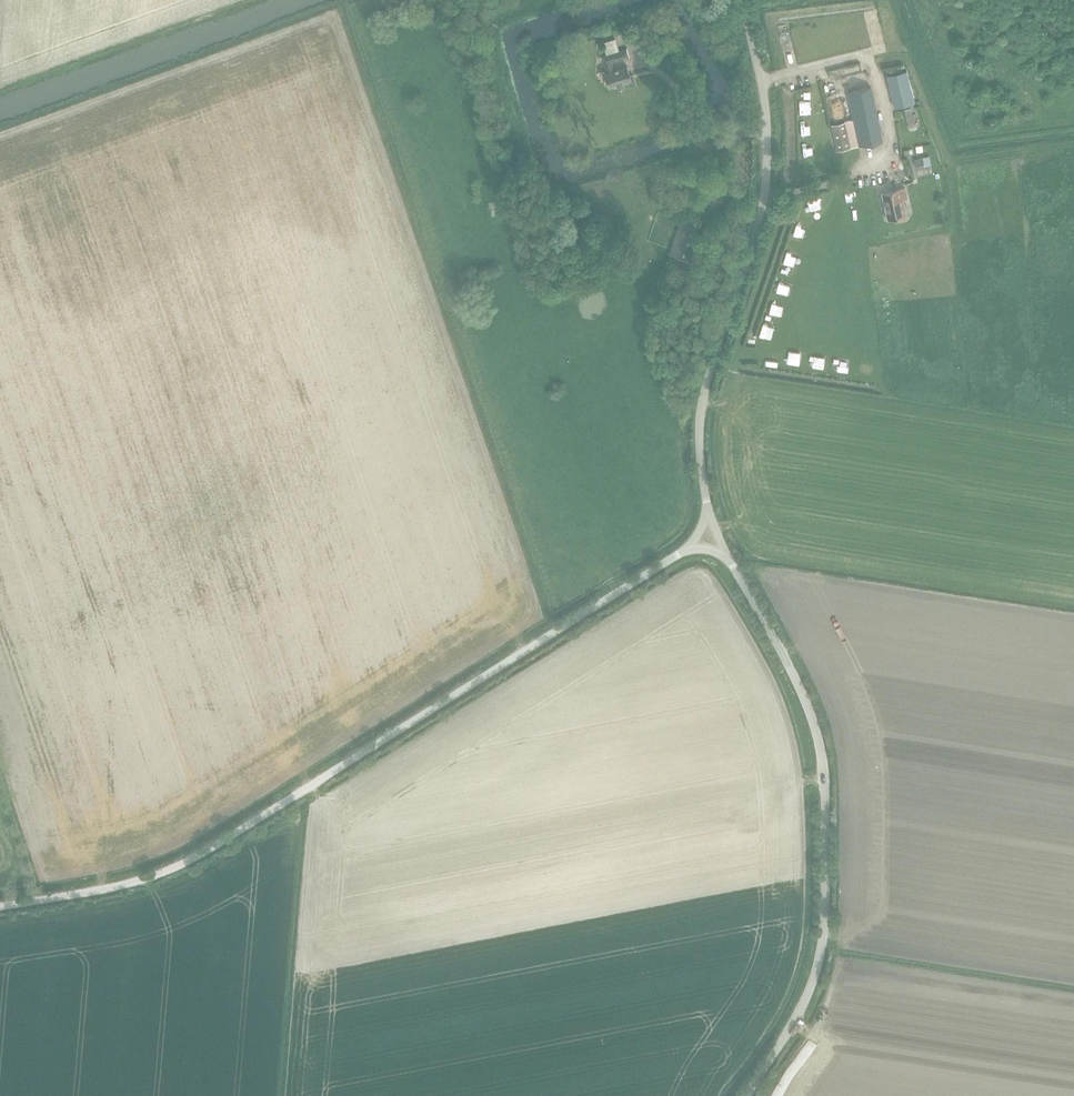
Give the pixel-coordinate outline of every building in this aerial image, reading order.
[(859,33),(856,15),(843,17),(846,35),(859,33)] [(607,54),(601,56),(606,72),(605,73),(609,86),(617,84),(618,87),(624,85),(623,82),(627,81),(628,84),(632,83),(627,66),(614,70),(611,61),(629,56),(627,48),(620,50),(616,38),(603,42),(607,54)] [(892,96),(912,91),(907,69),(887,74),(892,96)] [(859,146),(882,141),(870,86),(847,91),(859,146)] [(850,148),(844,122),(831,125),(837,151),(850,148)] [(906,215),(902,199),(907,198),(905,187),(882,192),(887,219),(906,215)] [(684,212),(669,254),(688,260),(702,218),(684,212)]
